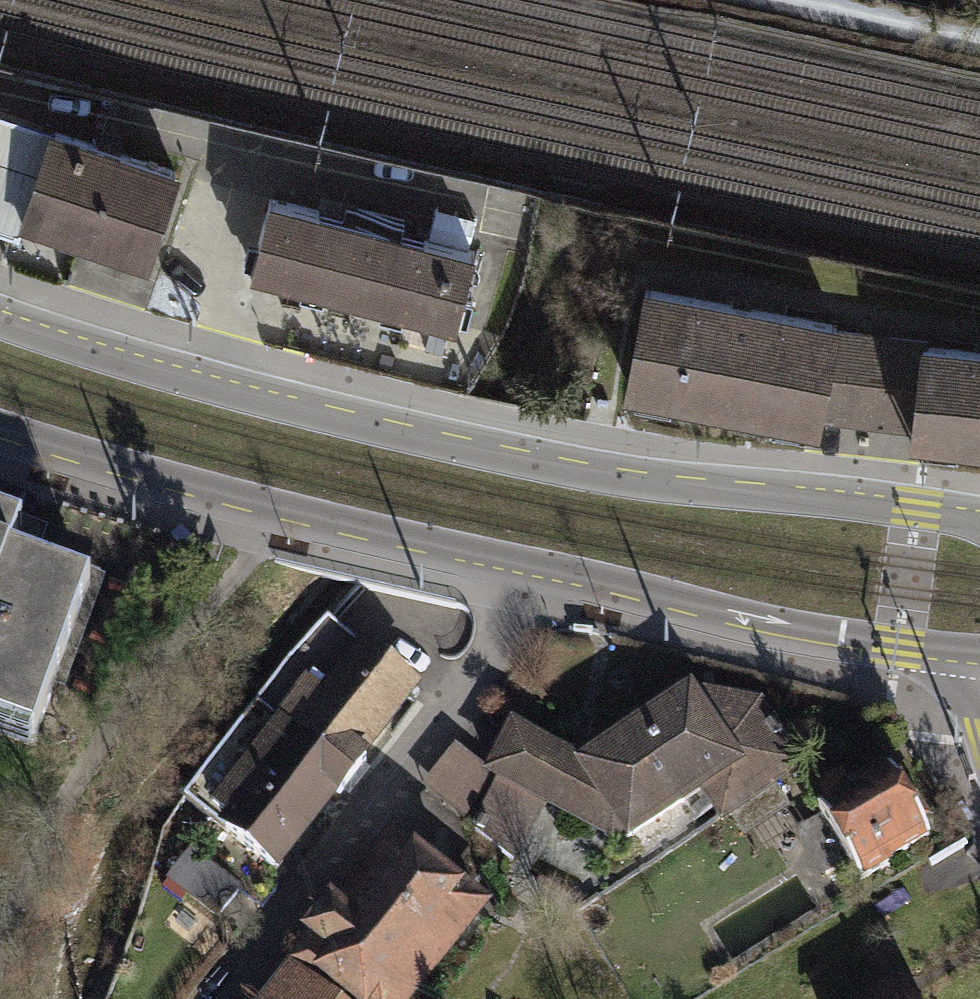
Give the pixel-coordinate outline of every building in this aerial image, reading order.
[(54,119),(0,102),(0,221),(19,227),(23,214),(54,119)] [(153,256),(183,161),(54,119),(23,214),(153,256)] [(458,320),(477,250),(274,196),(256,267),(458,320)] [(839,321),(630,282),(610,387),(819,426),(822,413),(839,321)] [(910,335),(839,321),(822,413),(896,427),(910,335)] [(910,335),(896,427),(979,441),(979,346),(910,335)] [(0,534),(0,740),(41,754),(95,600),(19,573),(29,545),(0,534)] [(327,624),(262,708),(358,781),(367,769),(373,761),(372,759),(421,695),(327,624)] [(582,761),(517,725),(490,772),(457,743),(420,782),(521,866),(545,809),(614,843),(625,837),(632,848),(706,801),(723,829),(808,770),(763,702),(693,688),(582,761)] [(350,791),(358,781),(262,708),(191,801),(281,871),(336,799),(341,803),(350,791)] [(928,849),(890,775),(823,810),(862,884),(928,849)] [(268,998),(420,998),(492,907),(398,833),(268,998)]
